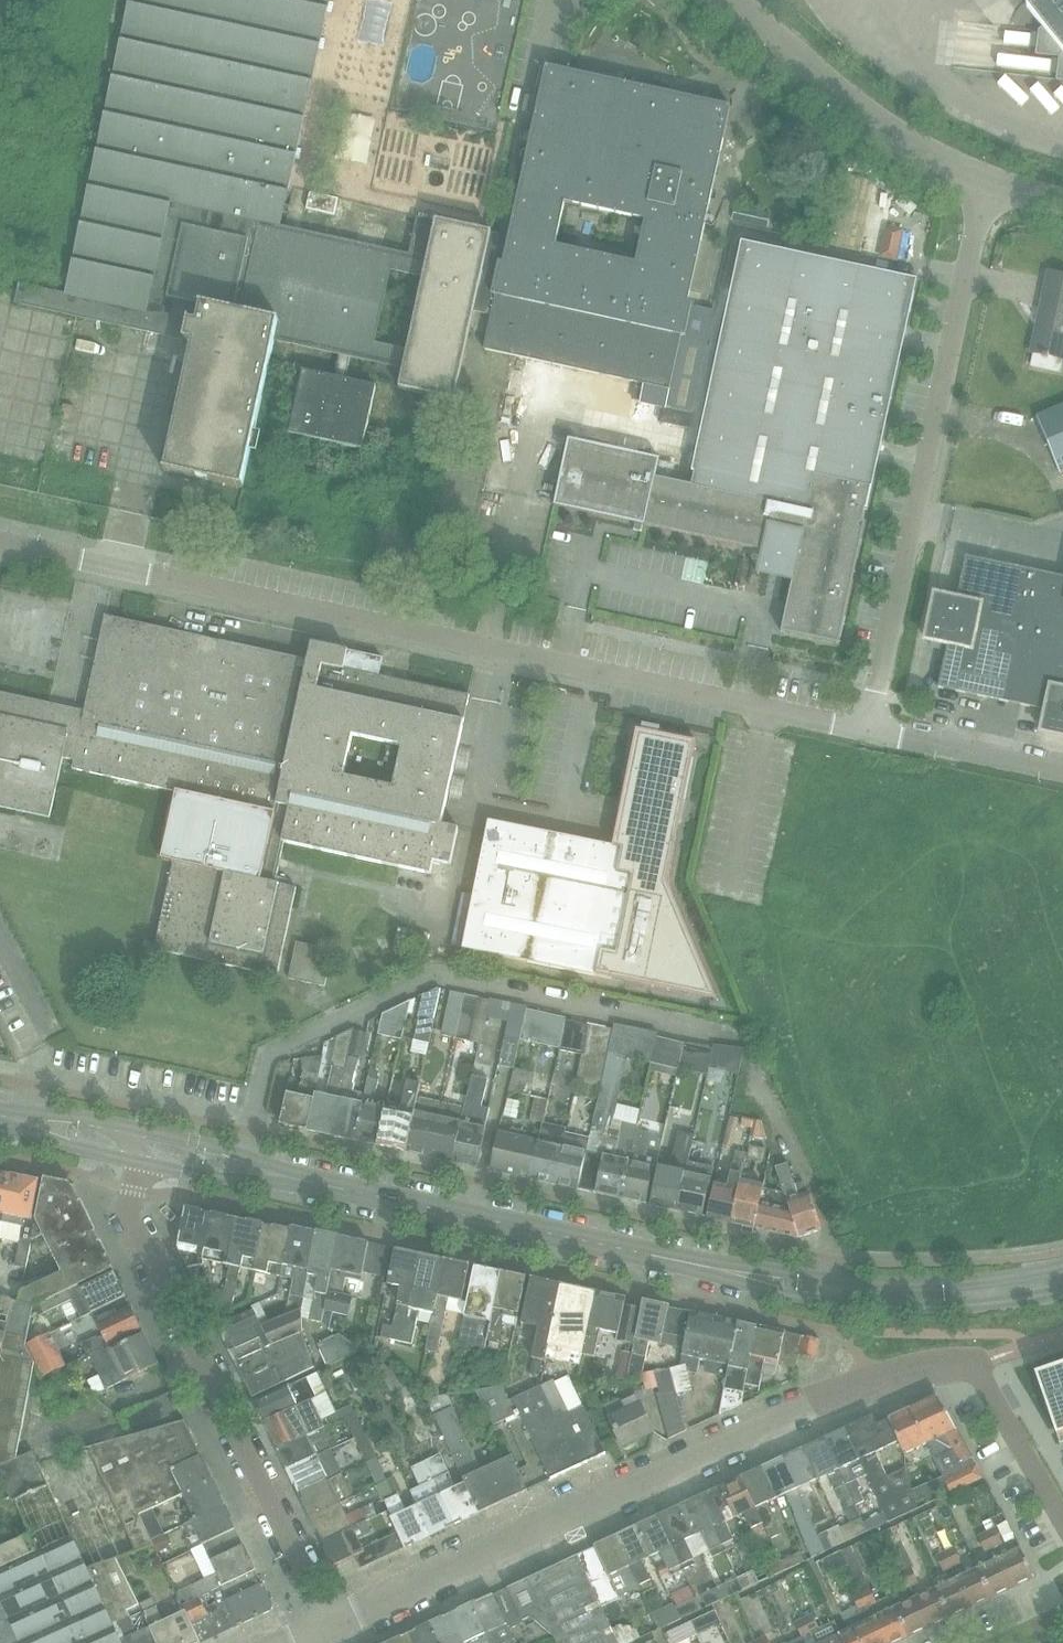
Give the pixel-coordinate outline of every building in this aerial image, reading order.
[(125,309),(121,326),(192,342),(164,471),(243,489),(280,323),(343,337),(334,378),(303,371),(289,434),(362,450),(376,387),(345,380),(354,340),(372,344),(387,270),(423,278),(399,389),(455,401),(474,312),(491,316),(484,350),(670,390),(681,336),(685,337),(692,304),(688,303),(731,107),(546,67),(509,237),(466,227),(468,220),(438,214),(438,212),(417,207),(414,218),(417,219),(409,254),(280,226),(329,0),(129,0),(65,296),(125,309)] [(1027,6),(1062,51),(1062,0),(1035,0),(1027,6)] [(741,242),(732,287),(691,473),(694,474),(692,486),(656,478),(660,459),(569,440),(554,507),(764,552),(764,550),(798,557),(781,633),(785,633),(785,631),(836,642),(836,644),(839,645),(865,523),(862,523),(865,511),(868,511),(918,280),(741,242)] [(1030,353),(1034,354),(1031,366),(1061,373),(1062,362),(1062,276),(1047,273),(1041,301),(1030,353)] [(1060,474),(1062,473),(1062,406),(1037,417),(1060,474)] [(957,600),(935,595),(930,617),(1018,636),(1032,570),(966,556),(957,600)] [(1032,570),(1018,636),(1062,646),(1062,577),(1032,570)] [(50,818),(63,758),(74,760),(72,769),(177,792),(162,859),(174,862),(155,949),(277,976),(296,888),(275,883),(284,842),(430,874),(422,914),(434,917),(446,864),(450,865),(458,828),(441,825),(446,800),(452,774),(469,695),(379,676),(382,659),(312,643),(308,660),(222,642),(220,650),(209,648),(211,639),(105,616),(85,711),(0,693),(0,807),(50,818)] [(1018,636),(930,617),(926,640),(947,644),(938,688),(1004,702),(1018,636)] [(1018,636),(1004,702),(1046,711),(1041,732),(1062,737),(1062,646),(1018,636)] [(643,724),(642,731),(637,730),(620,809),(627,810),(625,818),(619,817),(617,829),(623,830),(619,847),(489,821),(463,949),(689,995),(689,993),(708,985),(715,1000),(717,1001),(668,883),(675,849),(669,848),(675,820),(681,821),(697,742),(659,734),(660,728),(643,724)] [(288,979),(325,986),(332,950),(296,942),(288,979)] [(423,1000),(419,1016),(412,1050),(427,1053),(441,989),(437,988),(421,996),(423,1000)] [(465,994),(450,991),(441,1035),(455,1038),(465,994)] [(479,997),(465,994),(455,1038),(469,1041),(474,1019),(479,997)] [(401,1040),(411,1001),(383,1015),(378,1035),(401,1040)] [(513,1069),(520,1040),(526,1009),(527,1007),(512,1004),(499,1065),(513,1069)] [(540,1012),(526,1009),(520,1040),(533,1043),(540,1012)] [(553,1015),(540,1012),(533,1043),(546,1045),(553,1015)] [(566,1018),(553,1015),(546,1045),(559,1049),(565,1020),(566,1018)] [(588,1025),(565,1020),(559,1049),(559,1050),(582,1055),(588,1025)] [(578,1189),(596,1193),(603,1156),(629,1161),(636,1131),(637,1126),(622,1123),(620,1130),(610,1128),(626,1057),(651,1063),(657,1037),(657,1033),(614,1024),(610,1046),(589,1138),(586,1152),(578,1189)] [(612,1029),(588,1025),(582,1055),(576,1086),(599,1090),(612,1029)] [(348,1056),(354,1028),(336,1037),(332,1058),(330,1066),(332,1067),(326,1095),(315,1093),(307,1130),(331,1135),(348,1056)] [(684,1043),(657,1037),(651,1063),(679,1069),(684,1043)] [(684,1043),(679,1069),(708,1076),(710,1068),(713,1050),(684,1043)] [(714,1045),(713,1050),(710,1068),(738,1074),(744,1048),(714,1045)] [(287,1093),(280,1124),(307,1130),(315,1093),(319,1076),(322,1056),(301,1059),(303,1072),(298,1095),(287,1093)] [(359,1058),(348,1056),(331,1135),(354,1140),(364,1094),(352,1091),(359,1058)] [(370,1066),(364,1094),(354,1140),(378,1145),(386,1107),(381,1106),(382,1101),(374,1100),(378,1080),(378,1073),(370,1066)] [(553,1077),(513,1069),(507,1098),(515,1093),(535,1097),(530,1120),(543,1123),(553,1077)] [(471,1075),(464,1108),(465,1108),(452,1162),(476,1167),(489,1109),(481,1107),(487,1079),(471,1075)] [(386,1107),(378,1145),(405,1151),(417,1097),(420,1084),(407,1080),(402,1104),(388,1100),(386,1107)] [(417,1097),(405,1151),(429,1156),(440,1103),(417,1097)] [(465,1108),(464,1108),(440,1103),(429,1156),(452,1162),(465,1108)] [(754,1120),(751,1138),(767,1140),(762,1121),(754,1120)] [(538,1141),(531,1179),(554,1184),(562,1147),(566,1128),(542,1123),(538,1141)] [(498,1133),(495,1148),(490,1170),(531,1179),(538,1141),(525,1138),(526,1132),(512,1128),(510,1135),(498,1133)] [(620,1198),(646,1204),(655,1162),(657,1163),(662,1139),(648,1136),(649,1134),(636,1131),(629,1161),(620,1198)] [(578,1150),(562,1147),(554,1184),(578,1189),(586,1152),(589,1138),(580,1136),(578,1150)] [(693,1139),(681,1136),(674,1171),(658,1167),(650,1205),(677,1211),(688,1162),(693,1139)] [(747,1154),(736,1151),(732,1173),(729,1187),(714,1183),(707,1217),(731,1223),(741,1180),(743,1170),(747,1154)] [(629,1161),(603,1156),(596,1193),(620,1198),(629,1161)] [(714,1168),(688,1162),(677,1211),(703,1216),(711,1179),(714,1168)] [(775,1167),(783,1193),(789,1208),(798,1238),(822,1230),(809,1193),(807,1193),(803,1182),(794,1185),(787,1163),(775,1167)] [(11,1175),(8,1174),(7,1170),(0,1168),(0,1227),(11,1175)] [(15,1176),(11,1175),(0,1227),(0,1239),(19,1242),(15,1266),(26,1268),(32,1240),(36,1218),(30,1219),(39,1181),(26,1178),(25,1174),(17,1172),(15,1176)] [(44,1177),(40,1199),(36,1218),(32,1240),(43,1234),(62,1272),(21,1292),(19,1301),(34,1304),(40,1302),(79,1284),(113,1268),(72,1186),(69,1182),(44,1177)] [(753,1183),(741,1180),(731,1223),(754,1228),(762,1188),(763,1185),(753,1183)] [(768,1189),(762,1188),(754,1228),(798,1238),(789,1208),(783,1193),(768,1189)] [(192,1205),(187,1208),(186,1208),(178,1248),(182,1255),(201,1259),(210,1213),(203,1211),(200,1207),(200,1206),(192,1205)] [(218,1210),(213,1213),(210,1213),(201,1259),(227,1265),(236,1218),(229,1217),(226,1213),(226,1212),(218,1210)] [(252,1218),(248,1221),(236,1218),(227,1265),(222,1291),(217,1316),(220,1316),(231,1310),(242,1268),(253,1270),(262,1224),(263,1224),(260,1220),(261,1219),(252,1217),(252,1218)] [(274,1226),(263,1224),(262,1224),(253,1270),(280,1276),(289,1230),(290,1230),(287,1225),(279,1223),(274,1226)] [(291,1226),(290,1230),(289,1230),(280,1276),(279,1277),(291,1280),(289,1293),(290,1293),(286,1317),(300,1311),(303,1296),(306,1286),(305,1286),(315,1231),(291,1226)] [(306,1286),(303,1296),(314,1299),(310,1320),(322,1323),(324,1310),(326,1301),(338,1236),(315,1231),(305,1286),(306,1286)] [(326,1301),(324,1310),(333,1312),(347,1315),(349,1315),(352,1297),(358,1293),(362,1273),(368,1243),(338,1236),(326,1301)] [(368,1243),(362,1273),(384,1277),(391,1248),(389,1247),(372,1244),(368,1243)] [(395,1248),(391,1270),(388,1284),(402,1287),(398,1303),(405,1305),(406,1299),(412,1301),(421,1254),(395,1248)] [(445,1259),(421,1254),(412,1301),(406,1299),(405,1305),(398,1303),(395,1319),(406,1321),(402,1341),(413,1344),(420,1310),(433,1313),(445,1259)] [(470,1264),(445,1259),(433,1313),(431,1325),(426,1351),(438,1353),(443,1328),(449,1298),(462,1301),(466,1286),(470,1264)] [(475,1265),(470,1287),(458,1343),(469,1346),(485,1349),(486,1346),(501,1271),(475,1265)] [(527,1277),(501,1271),(486,1346),(488,1347),(488,1348),(499,1350),(500,1345),(504,1325),(515,1327),(519,1314),(527,1277)] [(126,1297),(114,1272),(81,1288),(79,1284),(40,1302),(45,1312),(73,1298),(82,1317),(126,1297)] [(217,1316),(222,1291),(206,1288),(205,1273),(192,1277),(212,1318),(217,1316)] [(531,1278),(526,1299),(521,1324),(522,1324),(524,1317),(539,1320),(531,1358),(545,1361),(546,1358),(562,1284),(531,1278)] [(596,1292),(562,1284),(546,1358),(580,1366),(582,1355),(596,1292)] [(626,1298),(596,1292),(582,1355),(595,1357),(600,1335),(597,1334),(597,1331),(617,1335),(618,1335),(625,1305),(626,1298)] [(634,1345),(628,1373),(642,1372),(648,1342),(663,1345),(666,1334),(685,1338),(690,1312),(682,1310),(669,1307),(668,1307),(643,1302),(642,1308),(634,1345)] [(642,1308),(625,1305),(618,1335),(617,1335),(616,1341),(634,1345),(642,1308)] [(141,1330),(131,1308),(98,1325),(103,1336),(97,1338),(96,1336),(82,1343),(88,1356),(141,1330)] [(261,1325),(253,1309),(217,1327),(225,1343),(261,1325)] [(322,1323),(329,1327),(333,1312),(324,1310),(322,1323)] [(261,1325),(225,1343),(231,1356),(235,1363),(300,1334),(300,1311),(286,1317),(261,1326),(261,1325)] [(685,1338),(678,1368),(680,1369),(680,1367),(690,1369),(689,1373),(697,1375),(700,1360),(714,1363),(711,1374),(726,1378),(729,1365),(738,1322),(690,1312),(685,1338)] [(384,1325),(381,1337),(402,1341),(406,1321),(395,1319),(393,1327),(384,1325)] [(738,1322),(729,1365),(726,1378),(720,1414),(721,1414),(722,1410),(728,1411),(740,1405),(743,1391),(758,1326),(738,1322)] [(743,1391),(758,1394),(762,1374),(772,1376),(776,1373),(778,1365),(795,1368),(797,1357),(802,1336),(758,1326),(743,1391)] [(25,1346),(35,1365),(41,1378),(65,1366),(49,1334),(25,1346)] [(143,1334),(123,1343),(91,1359),(100,1376),(89,1381),(95,1395),(104,1390),(134,1376),(158,1364),(158,1363),(156,1364),(143,1335),(144,1335),(143,1334)] [(300,1334),(235,1363),(249,1391),(252,1398),(272,1388),(314,1367),(300,1334)] [(362,1351),(340,1334),(317,1345),(328,1367),(362,1351)] [(819,1340),(802,1336),(797,1357),(815,1360),(819,1340)] [(1035,1373),(1054,1427),(1056,1434),(1057,1434),(1059,1443),(1062,1442),(1062,1364),(1035,1373)] [(674,1382),(670,1369),(652,1371),(656,1388),(669,1439),(687,1431),(674,1382)] [(552,1380),(541,1386),(553,1412),(561,1409),(564,1416),(568,1414),(552,1380)] [(289,1385),(274,1392),(254,1402),(264,1421),(310,1399),(306,1391),(295,1396),(289,1385)] [(551,1480),(578,1467),(606,1454),(597,1434),(583,1407),(568,1414),(564,1416),(561,1409),(553,1412),(541,1386),(509,1401),(503,1386),(475,1391),(494,1426),(520,1414),(551,1480)] [(927,1443),(951,1494),(982,1478),(976,1464),(938,1396),(911,1409),(927,1443)] [(310,1399),(264,1421),(277,1449),(332,1423),(346,1416),(343,1409),(321,1419),(311,1398),(310,1399)] [(604,1406),(613,1426),(623,1446),(653,1432),(639,1404),(625,1410),(620,1399),(604,1406)] [(434,1416),(465,1483),(479,1513),(527,1490),(511,1456),(481,1470),(452,1407),(434,1416)] [(888,1420),(899,1443),(904,1453),(927,1443),(911,1409),(888,1419),(888,1420)] [(365,1433),(355,1412),(354,1413),(346,1416),(356,1437),(365,1433)] [(846,1429),(867,1475),(889,1523),(918,1509),(916,1503),(912,1490),(905,1468),(887,1476),(877,1453),(899,1443),(888,1420),(876,1426),(872,1417),(846,1429)] [(332,1423),(277,1449),(287,1469),(318,1455),(315,1447),(337,1436),(332,1423)] [(867,1475),(846,1429),(825,1439),(856,1506),(865,1502),(858,1489),(861,1488),(857,1480),(867,1475)] [(365,1433),(356,1437),(367,1462),(376,1458),(365,1433)] [(856,1506),(825,1439),(803,1449),(818,1480),(828,1475),(844,1511),(856,1506)] [(343,1473),(331,1449),(318,1455),(287,1469),(299,1494),(343,1473)] [(818,1480),(803,1449),(783,1458),(814,1526),(828,1520),(811,1483),(818,1480)] [(456,1487),(441,1454),(426,1461),(455,1524),(479,1513),(465,1483),(456,1487)] [(387,1480),(376,1458),(367,1462),(377,1486),(386,1481),(387,1481),(387,1480)] [(814,1526),(783,1458),(762,1468),(777,1500),(786,1495),(791,1506),(812,1558),(826,1552),(818,1535),(818,1536),(814,1526)] [(455,1524),(426,1461),(411,1468),(420,1486),(410,1491),(417,1506),(431,1536),(455,1524)] [(777,1500),(762,1468),(742,1478),(768,1535),(770,1540),(781,1534),(772,1515),(767,1504),(777,1500)] [(354,1497),(343,1473),(299,1494),(311,1518),(340,1504),(354,1497)] [(406,1511),(403,1504),(399,1495),(402,1494),(394,1477),(387,1480),(387,1481),(386,1481),(393,1496),(383,1501),(397,1532),(405,1548),(431,1536),(417,1506),(406,1511)] [(768,1535),(742,1478),(721,1488),(736,1520),(745,1515),(756,1541),(768,1535)] [(225,1505),(212,1479),(182,1493),(183,1495),(193,1515),(188,1517),(190,1521),(225,1505)] [(938,1479),(912,1490),(916,1503),(943,1493),(938,1479)] [(736,1520),(721,1488),(700,1497),(725,1552),(737,1547),(726,1524),(736,1520)] [(725,1552),(700,1497),(679,1507),(693,1539),(702,1535),(712,1558),(725,1552)] [(345,1514),(340,1504),(311,1518),(323,1542),(367,1521),(376,1517),(369,1502),(345,1514)] [(236,1529),(225,1505),(190,1521),(191,1521),(183,1525),(189,1538),(187,1539),(192,1550),(203,1545),(236,1529)] [(693,1539),(679,1507),(658,1517),(685,1574),(698,1569),(685,1543),(693,1539)] [(165,1534),(153,1509),(138,1516),(150,1541),(165,1534)] [(685,1574),(658,1517),(638,1526),(653,1558),(662,1554),(674,1580),(685,1574)] [(868,1532),(862,1518),(840,1527),(847,1542),(868,1532)] [(994,1548),(1002,1544),(990,1519),(982,1522),(987,1532),(994,1548)] [(372,1533),(367,1521),(323,1542),(334,1566),(355,1556),(363,1552),(362,1549),(358,1540),(372,1533)] [(653,1558),(638,1526),(616,1537),(640,1588),(643,1594),(655,1588),(643,1563),(653,1558)] [(847,1542),(840,1527),(839,1526),(818,1535),(826,1552),(847,1542)] [(211,1562),(217,1574),(180,1591),(186,1603),(197,1598),(220,1587),(256,1571),(236,1529),(203,1545),(211,1561),(211,1562)] [(405,1548),(397,1532),(362,1549),(363,1552),(355,1556),(361,1569),(405,1548)] [(994,1548),(987,1532),(978,1536),(986,1552),(994,1548)] [(70,1536),(39,1550),(82,1642),(122,1642),(126,1641),(126,1640),(136,1636),(124,1612),(138,1606),(123,1575),(115,1559),(86,1570),(70,1536)] [(616,1537),(594,1547),(577,1555),(601,1607),(640,1588),(616,1537)] [(862,1541),(842,1551),(848,1565),(860,1591),(885,1642),(896,1642),(908,1637),(894,1607),(890,1600),(889,1596),(876,1602),(866,1580),(871,1578),(871,1579),(879,1575),(871,1559),(870,1559),(862,1541)] [(1034,1577),(1020,1548),(999,1558),(1013,1588),(1034,1577)] [(952,1569),(961,1564),(955,1549),(946,1553),(952,1569)] [(39,1550),(0,1569),(0,1642),(82,1642),(39,1550)] [(848,1565),(842,1551),(821,1562),(827,1575),(848,1565)] [(800,1552),(780,1561),(785,1571),(805,1561),(800,1552)] [(952,1569),(946,1553),(937,1557),(944,1572),(952,1569)] [(115,1559),(123,1575),(131,1571),(123,1555),(115,1559)] [(601,1607),(577,1555),(507,1588),(522,1621),(531,1617),(554,1637),(557,1642),(618,1642),(601,1607)] [(1013,1588),(999,1558),(978,1568),(992,1598),(1013,1588)] [(780,1560),(763,1568),(768,1578),(785,1571),(780,1561),(780,1560)] [(911,1568),(903,1572),(910,1587),(918,1583),(911,1568)] [(992,1598),(978,1568),(957,1578),(971,1607),(992,1598)] [(737,1578),(742,1591),(759,1583),(753,1570),(737,1578)] [(223,1605),(235,1628),(270,1611),(272,1606),(256,1571),(220,1587),(227,1603),(223,1605)] [(894,1576),(901,1591),(910,1587),(903,1572),(894,1576)] [(971,1607),(957,1578),(936,1588),(950,1617),(971,1607)] [(732,1581),(715,1588),(721,1601),(737,1593),(732,1581)] [(186,1603),(181,1606),(185,1613),(190,1625),(199,1642),(202,1642),(235,1628),(223,1605),(227,1603),(220,1587),(197,1598),(186,1603)] [(492,1594),(471,1604),(489,1642),(503,1642),(501,1640),(503,1639),(499,1630),(506,1626),(508,1630),(523,1623),(522,1621),(507,1588),(492,1594)] [(721,1601),(715,1588),(699,1596),(704,1608),(721,1601)] [(950,1617),(936,1588),(915,1597),(929,1627),(950,1617)] [(840,1633),(840,1634),(844,1642),(885,1642),(860,1591),(852,1595),(857,1607),(845,1613),(852,1627),(840,1633)] [(697,1597),(676,1607),(682,1619),(702,1609),(697,1597)] [(929,1627),(915,1597),(894,1607),(908,1637),(929,1627)] [(190,1625),(185,1613),(161,1624),(150,1600),(138,1606),(156,1642),(199,1642),(190,1625)] [(471,1604),(449,1615),(463,1642),(489,1642),(471,1604)] [(138,1606),(124,1612),(136,1636),(126,1640),(126,1641),(127,1642),(156,1642),(138,1606)] [(675,1606),(662,1612),(668,1626),(682,1619),(676,1607),(675,1607),(675,1606)] [(715,1611),(692,1622),(697,1635),(721,1623),(715,1611)] [(812,1614),(803,1618),(815,1642),(844,1642),(840,1634),(825,1641),(812,1614)] [(449,1615),(429,1624),(437,1642),(463,1642),(449,1615)] [(803,1618),(795,1622),(802,1637),(790,1642),(815,1642),(803,1618)] [(692,1622),(667,1633),(672,1642),(680,1642),(697,1635),(692,1622)] [(429,1624),(408,1634),(413,1642),(437,1642),(429,1624)] [(408,1634),(389,1642),(413,1642),(408,1634)]
